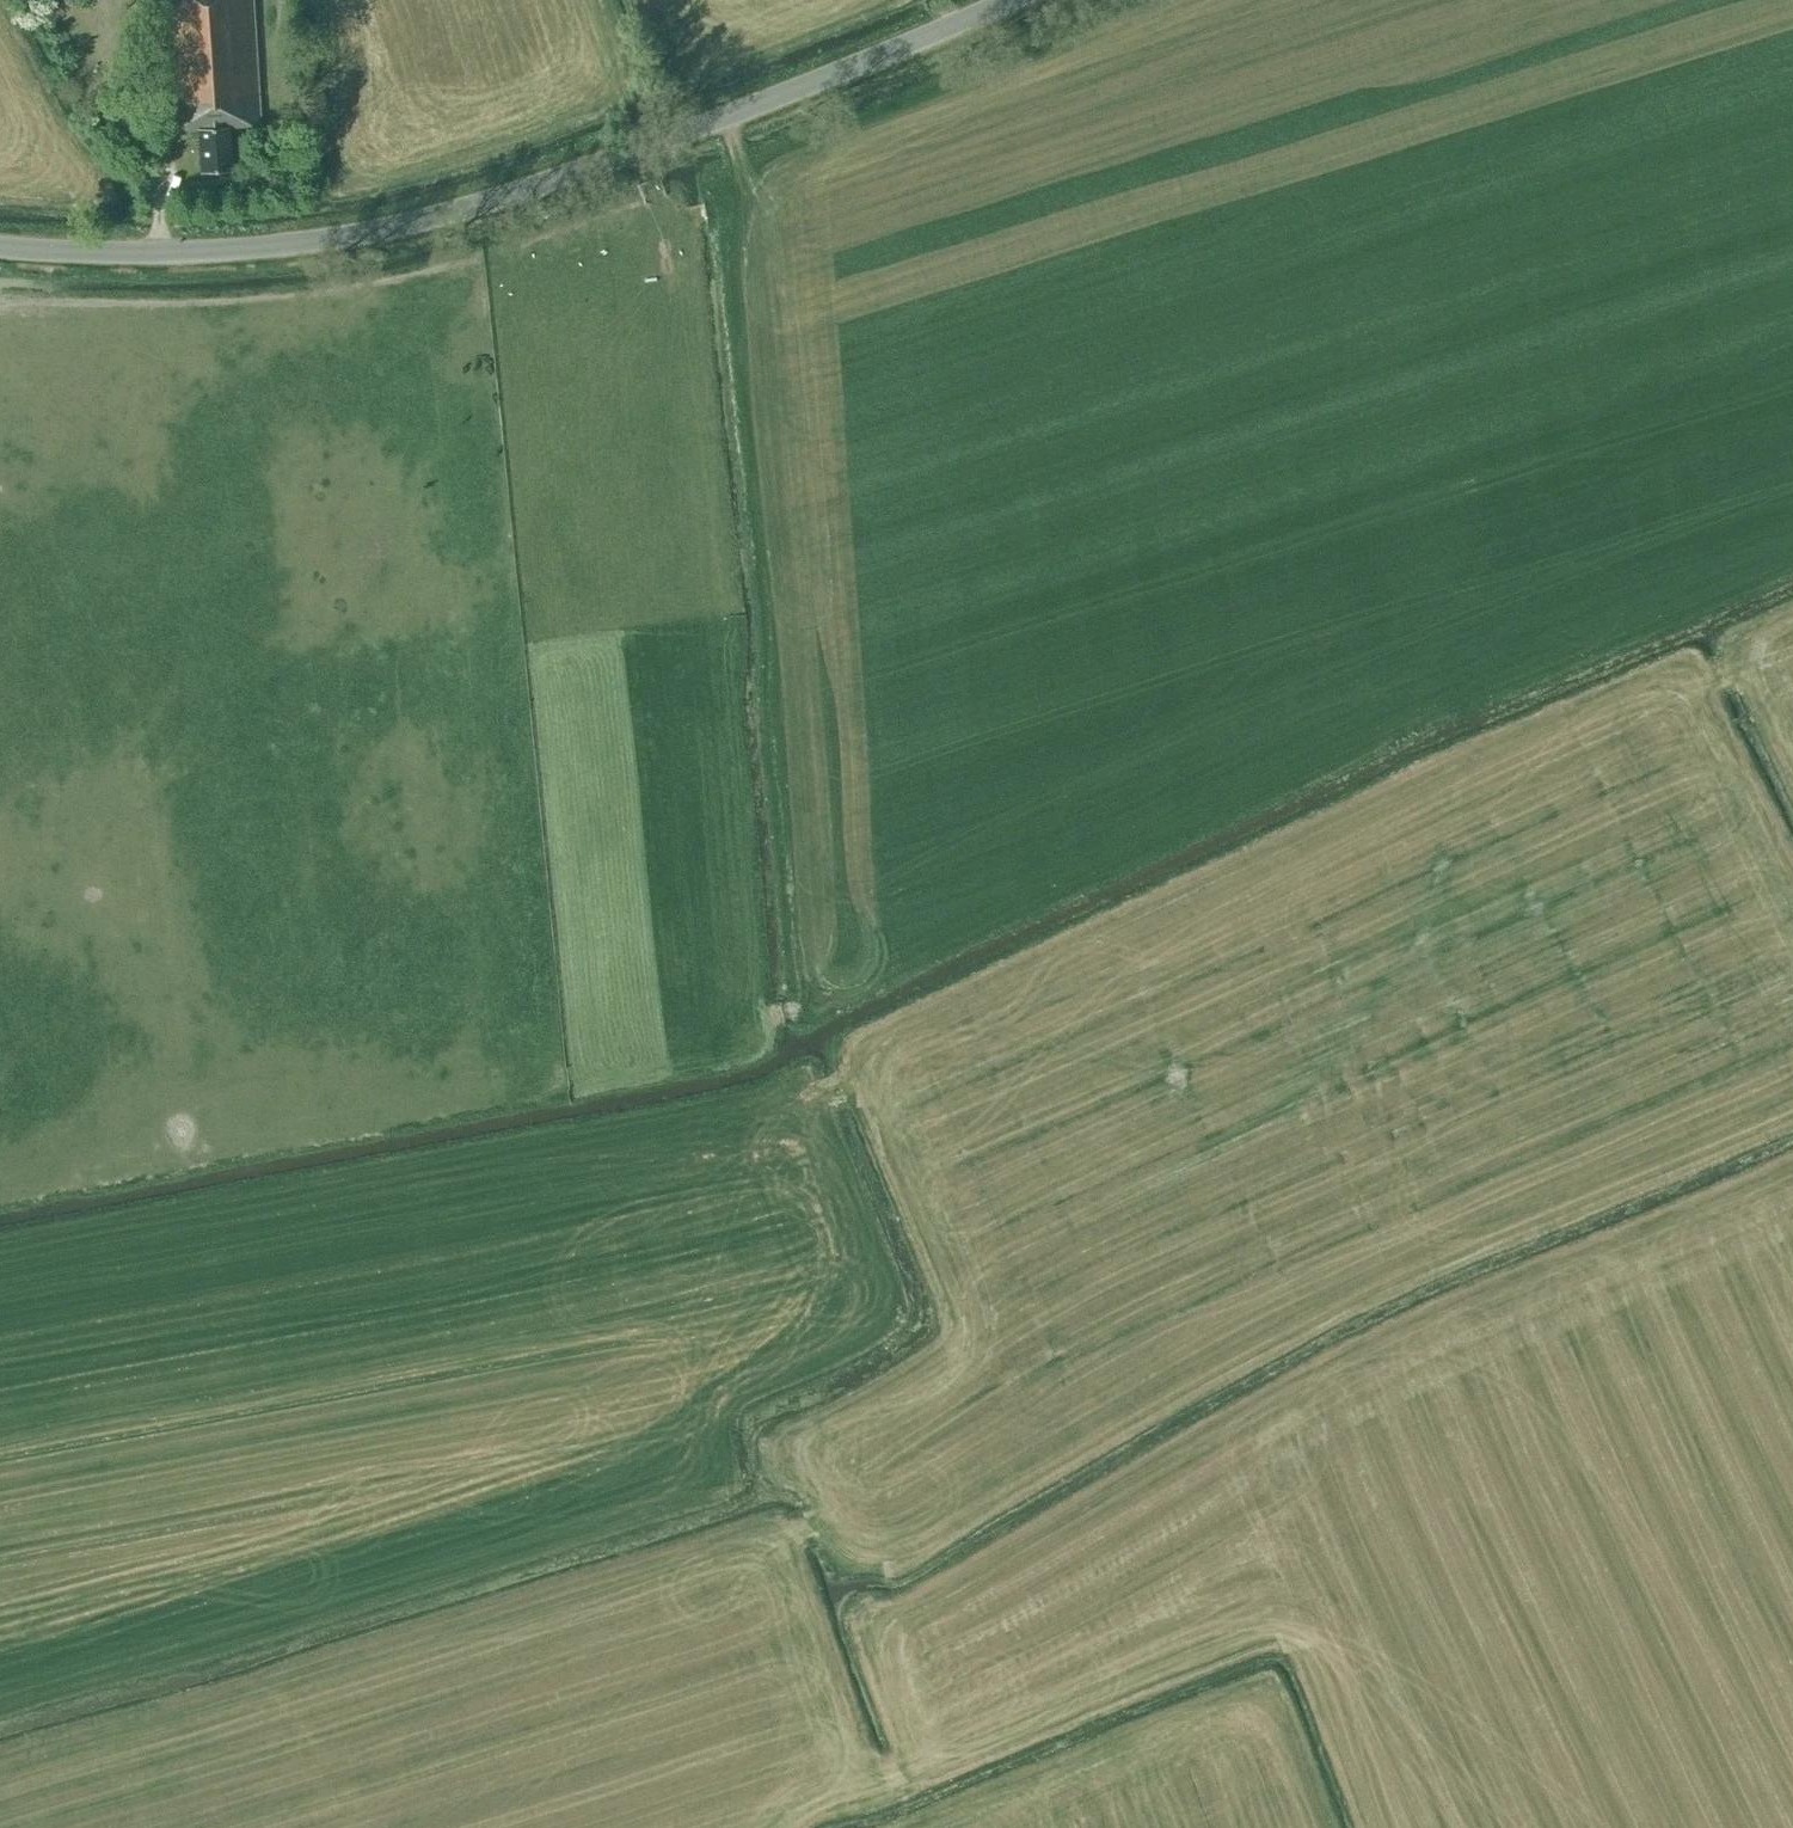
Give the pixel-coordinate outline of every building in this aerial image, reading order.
[(228,129),(256,127),(246,0),(158,0),(167,131),(197,129),(200,172),(231,170),(228,129)]
